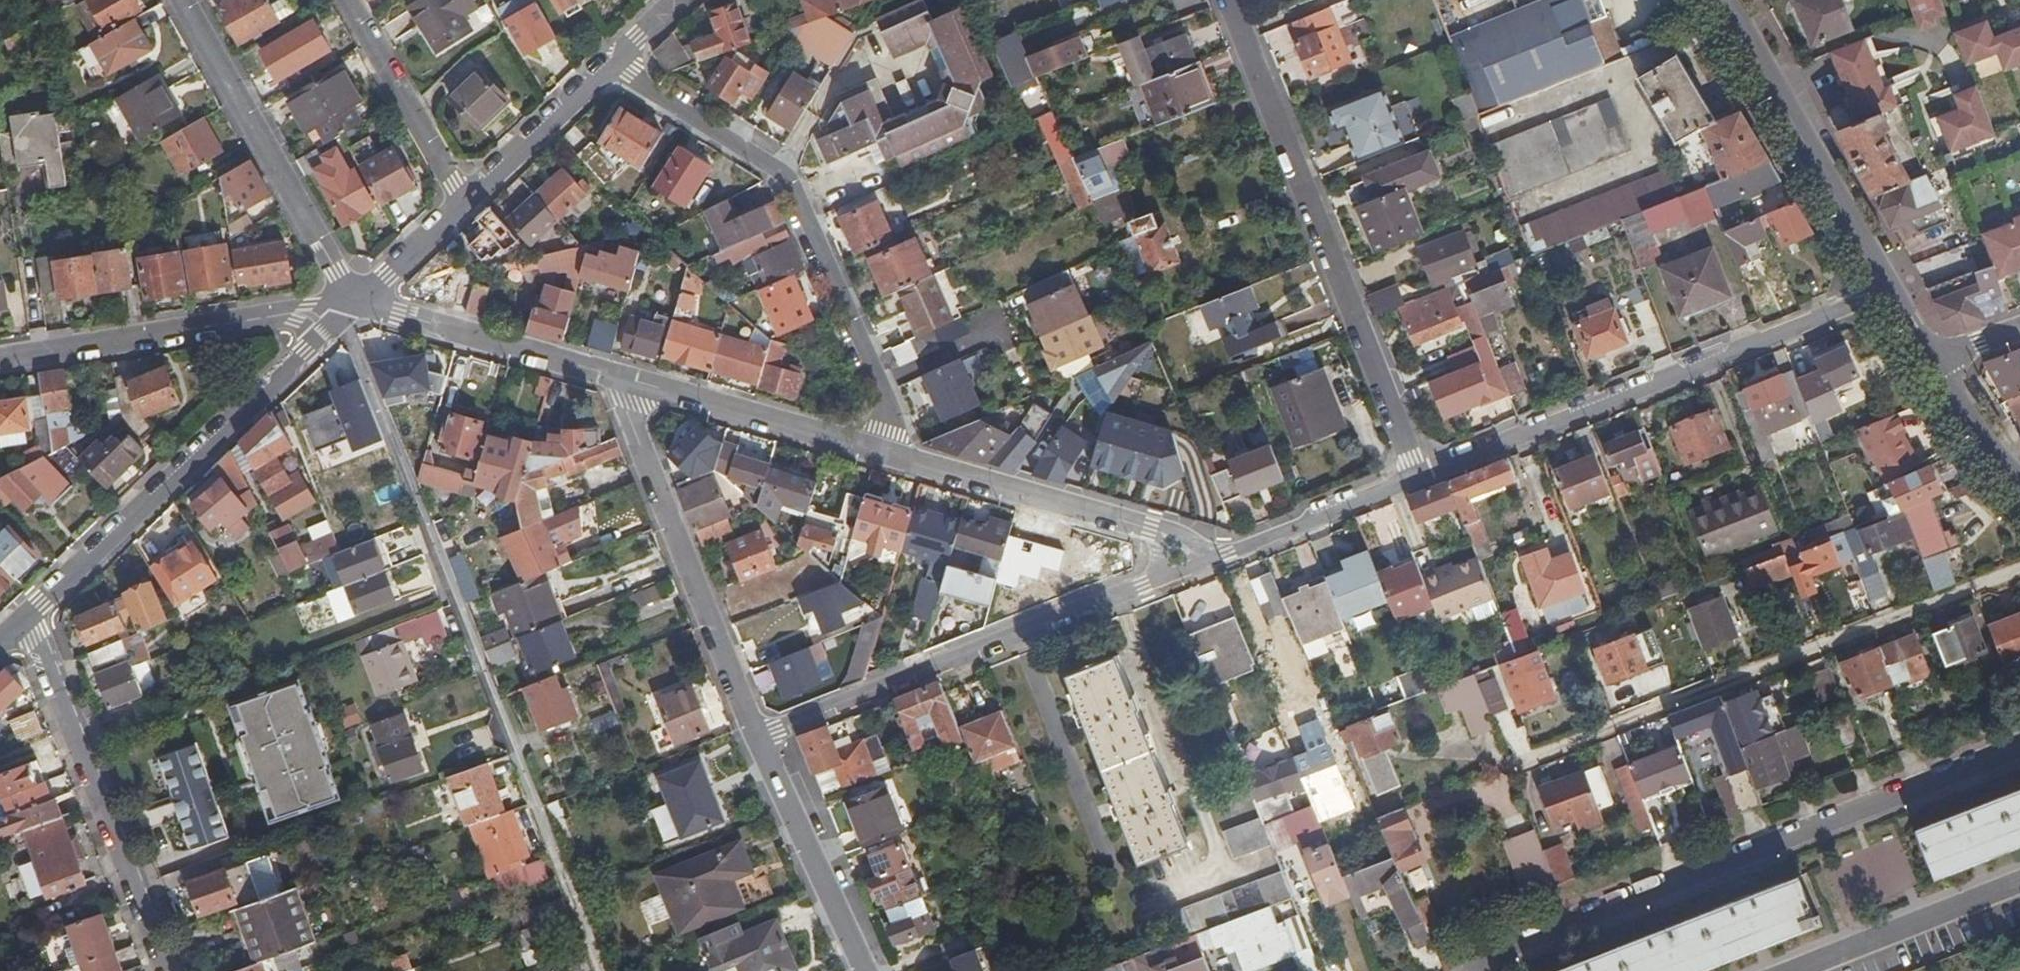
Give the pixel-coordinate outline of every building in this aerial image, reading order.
[(78,5),(96,36),(142,8),(137,0),(87,0),(78,5)] [(212,11),(215,9),(222,20),(226,18),(241,42),(297,12),(290,0),(279,0),(272,4),(269,0),(206,0),(212,11)] [(419,24),(422,23),(426,28),(423,30),(437,52),(470,30),(461,17),(475,8),(470,0),(424,0),(410,9),(419,24)] [(554,36),(533,0),(518,0),(497,12),(522,56),(554,36)] [(560,16),(565,12),(568,18),(583,9),(582,8),(579,4),(583,1),(583,0),(551,0),(560,16)] [(809,23),(826,17),(872,0),(800,0),(809,23)] [(856,93),(838,100),(825,123),(830,133),(816,139),(826,163),(877,141),(885,159),(895,155),(900,167),(969,136),(965,124),(968,117),(971,118),(978,115),(984,97),(981,91),(978,89),(981,82),(992,77),(960,7),(932,20),(922,0),(919,0),(875,20),(875,21),(872,23),(876,32),(879,31),(890,55),(928,37),(950,84),(943,102),(873,132),(856,93)] [(1450,43),(1470,93),(1478,115),(1616,59),(1600,18),(1607,15),(1601,0),(1539,0),(1518,9),(1514,0),(1433,0),(1450,43)] [(1678,0),(1673,0),(1684,25),(1620,50),(1607,15),(1600,18),(1616,59),(1692,30),(1678,0)] [(1843,0),(1796,0),(1813,43),(1854,28),(1843,0)] [(1927,28),(1944,22),(1941,15),(1954,10),(1950,0),(1917,0),(1927,28)] [(680,52),(671,34),(652,52),(667,75),(730,52),(749,45),(735,6),(711,15),(718,38),(680,52)] [(1318,11),(1287,24),(1310,77),(1351,61),(1336,27),(1326,31),(1318,11)] [(1953,27),(1964,58),(1996,47),(2004,69),(2019,63),(2019,22),(1992,32),(1986,16),(1953,27)] [(153,48),(137,17),(94,42),(112,72),(153,48)] [(852,34),(826,17),(809,23),(799,27),(791,40),(831,66),(852,34)] [(1050,28),(1058,47),(1078,39),(1070,19),(1050,28)] [(332,50),(315,20),(262,50),(280,80),(332,50)] [(791,40),(799,27),(780,34),(791,40)] [(1026,60),(1013,33),(990,43),(1028,123),(1038,118),(1051,113),(1036,78),(1086,58),(1078,39),(1058,47),(1026,60)] [(1136,87),(1195,64),(1184,35),(1145,51),(1139,37),(1120,45),(1136,87)] [(865,89),(856,93),(873,132),(943,102),(950,84),(928,37),(890,55),(892,59),(926,43),(944,85),(940,97),(881,124),(865,89)] [(1868,37),(1828,52),(1857,122),(1838,129),(1872,192),(1907,181),(1884,130),(1901,122),(1868,37)] [(94,42),(82,49),(99,80),(112,72),(94,42)] [(736,96),(749,105),(764,81),(749,71),(754,64),(737,53),(734,56),(730,52),(726,58),(725,58),(707,87),(733,103),(736,96)] [(1769,162),(1741,113),(1717,123),(1676,56),(1638,79),(1676,142),(1701,128),(1722,181),(1769,162)] [(1143,132),(1212,105),(1195,64),(1136,87),(1126,91),(1143,132)] [(343,133),(361,122),(351,104),(360,99),(343,69),(290,100),(307,130),(316,124),(327,142),(343,133)] [(449,98),(476,128),(498,107),(506,100),(478,71),(449,98)] [(184,114),(160,74),(118,97),(142,138),(184,114)] [(777,121),(791,129),(815,92),(790,75),(771,108),(781,115),(777,121)] [(268,99),(282,91),(276,82),(262,89),(268,99)] [(1959,110),(1938,118),(1951,154),(1996,136),(1977,85),(1953,94),(1959,110)] [(1340,129),(1353,164),(1400,145),(1378,90),(1324,111),(1332,133),(1340,129)] [(1478,115),(1470,93),(1451,99),(1460,122),(1475,116),(1478,115)] [(1487,147),(1508,199),(1629,150),(1609,101),(1487,147)] [(498,107),(476,128),(481,131),(502,112),(498,107)] [(767,114),(777,121),(781,115),(771,108),(767,114)] [(589,145),(576,156),(614,197),(625,186),(615,175),(623,166),(620,163),(625,157),(641,167),(661,135),(620,110),(595,148),(589,145)] [(1060,165),(1073,160),(1054,118),(1051,113),(1038,118),(1060,165)] [(65,133),(75,131),(74,123),(72,114),(62,116),(65,133)] [(5,170),(43,164),(44,168),(48,167),(52,188),(68,185),(64,160),(61,143),(60,134),(58,116),(30,121),(31,129),(0,135),(0,136),(5,170)] [(1475,116),(1460,122),(1449,126),(1453,136),(1479,126),(1475,116)] [(224,151),(205,117),(164,141),(184,175),(224,151)] [(353,146),(361,162),(383,152),(375,135),(353,146)] [(69,159),(79,158),(76,140),(66,142),(69,159)] [(1091,201),(1115,191),(1104,167),(1129,157),(1122,140),(1073,160),(1091,201)] [(361,165),(382,203),(401,193),(399,189),(415,180),(395,146),(361,165)] [(319,147),(297,159),(307,176),(317,171),(346,223),(362,214),(360,210),(374,202),(356,169),(352,171),(338,147),(324,156),(319,147)] [(655,189),(684,208),(710,165),(680,147),(655,189)] [(1352,186),(1374,243),(1418,226),(1403,189),(1436,175),(1428,156),(1352,186)] [(221,176),(224,195),(232,191),(244,210),(272,193),(252,159),(221,176)] [(1093,205),(1091,201),(1073,160),(1060,165),(1059,165),(1079,211),(1093,205)] [(1769,162),(1722,181),(1704,188),(1713,208),(1755,192),(1781,182),(1769,162)] [(563,170),(534,196),(556,220),(585,195),(563,170)] [(1638,214),(1678,198),(1667,171),(1519,229),(1529,257),(1535,255),(1566,243),(1584,235),(1620,221),(1638,214)] [(399,189),(401,193),(417,184),(415,180),(399,189)] [(1132,213),(1122,188),(1115,191),(1091,201),(1093,205),(1102,226),(1132,213)] [(1713,208),(1704,188),(1678,198),(1638,214),(1645,233),(1647,232),(1650,233),(1713,208)] [(1755,192),(1713,208),(1724,232),(1751,221),(1743,201),(1756,195),(1755,192)] [(556,220),(534,196),(507,220),(529,245),(556,220)] [(738,220),(729,200),(704,212),(723,252),(782,225),(772,204),(738,220)] [(360,210),(362,214),(377,207),(374,202),(360,210)] [(856,256),(893,239),(876,202),(839,219),(856,256)] [(1813,235),(1795,205),(1768,215),(1773,225),(1783,247),(1813,235)] [(487,208),(475,219),(485,230),(468,246),(482,261),(488,255),(491,258),(501,249),(499,245),(503,241),(511,250),(520,243),(487,208)] [(1153,214),(1130,223),(1151,275),(1181,263),(1166,224),(1158,227),(1153,214)] [(1645,233),(1638,214),(1620,221),(1632,251),(1649,245),(1645,233)] [(1773,225),(1768,215),(1758,219),(1762,229),(1773,225)] [(1751,221),(1724,232),(1738,267),(1749,263),(1747,257),(1759,252),(1754,241),(1766,237),(1762,229),(1758,219),(1751,221)] [(787,237),(782,225),(723,252),(712,257),(717,265),(727,259),(733,265),(744,258),(756,252),(787,237)] [(1924,286),(1940,315),(1963,325),(2019,306),(2019,227),(1967,245),(1976,267),(1924,286)] [(184,252),(191,290),(233,284),(227,245),(221,245),(219,232),(188,237),(189,251),(184,252)] [(1589,249),(1584,235),(1566,243),(1572,256),(1589,249)] [(791,277),(803,271),(787,237),(756,252),(758,258),(756,259),(762,271),(750,276),(757,291),(760,290),(791,277)] [(1457,273),(1472,267),(1460,239),(1422,254),(1434,283),(1457,273)] [(898,291),(930,277),(915,241),(869,261),(885,297),(898,291)] [(285,243),(233,251),(239,282),(250,281),(250,283),(291,276),(285,243)] [(589,246),(580,277),(628,291),(640,253),(621,248),(617,259),(601,254),(605,243),(589,246)] [(1649,245),(1632,251),(1638,269),(1655,262),(1649,245)] [(535,309),(529,331),(562,341),(580,277),(589,246),(581,248),(539,257),(541,266),(571,260),(562,292),(546,287),(540,310),(535,309)] [(131,318),(145,316),(140,285),(133,286),(127,247),(95,253),(95,256),(101,291),(126,288),(131,318)] [(147,298),(187,291),(180,252),(166,254),(165,248),(153,251),(154,256),(141,258),(147,298)] [(640,253),(628,291),(625,305),(639,309),(654,255),(640,251),(640,253)] [(1663,269),(1681,314),(1700,306),(1699,302),(1725,291),(1709,251),(1663,269)] [(1504,267),(1511,264),(1506,252),(1472,267),(1476,278),(1499,269),(1504,267)] [(1747,257),(1749,263),(1761,258),(1759,252),(1747,257)] [(681,263),(669,253),(662,261),(674,271),(681,263)] [(1535,255),(1529,257),(1511,264),(1504,267),(1509,277),(1517,281),(1528,277),(1526,270),(1539,265),(1535,255)] [(62,298),(101,291),(95,256),(56,261),(55,257),(40,259),(46,292),(60,290),(62,298)] [(762,271),(756,259),(744,264),(750,276),(762,271)] [(1476,278),(1472,267),(1457,273),(1461,284),(1464,283),(1476,278)] [(687,268),(681,293),(692,295),(699,296),(710,288),(707,286),(687,268)] [(1513,302),(1499,269),(1476,278),(1464,283),(1468,294),(1472,304),(1485,336),(1499,331),(1491,310),(1513,302)] [(1042,338),(1044,337),(1087,317),(1067,272),(1022,291),(1042,338)] [(780,336),(812,322),(791,277),(760,290),(780,336)] [(951,323),(930,277),(898,291),(911,321),(896,328),(903,344),(909,341),(951,323)] [(710,288),(729,305),(737,301),(725,289),(721,292),(710,282),(707,286),(710,288)] [(1461,284),(1446,290),(1451,302),(1468,294),(1464,283),(1461,284)] [(472,291),(465,314),(478,317),(486,289),(474,285),(472,291)] [(1260,308),(1251,286),(1199,306),(1209,331),(1221,326),(1225,325),(1229,336),(1225,337),(1221,339),(1229,358),(1244,352),(1245,356),(1258,352),(1256,347),(1282,338),(1275,322),(1259,329),(1251,332),(1244,314),(1252,311),(1260,308)] [(457,287),(450,310),(465,314),(472,291),(457,287)] [(1369,299),(1375,318),(1377,318),(1400,308),(1406,306),(1397,287),(1369,299)] [(1446,290),(1406,306),(1400,308),(1404,320),(1402,321),(1405,329),(1408,329),(1414,343),(1460,326),(1451,302),(1446,290)] [(681,293),(663,356),(711,370),(721,336),(686,326),(693,303),(692,295),(681,293)] [(1591,320),(1575,327),(1588,357),(1625,343),(1607,301),(1587,309),(1591,320)] [(1473,340),(1485,336),(1472,304),(1460,308),(1473,340)] [(1259,329),(1252,311),(1244,314),(1251,332),(1259,329)] [(653,324),(630,318),(622,349),(654,358),(666,317),(657,314),(653,324)] [(1060,384),(1073,378),(1083,374),(1077,361),(1103,349),(1089,316),(1087,317),(1044,337),(1050,351),(1047,352),(1044,353),(1052,372),(1055,371),(1060,384)] [(969,335),(961,318),(952,322),(960,339),(969,335)] [(594,321),(587,347),(611,354),(618,327),(594,321)] [(952,322),(951,323),(909,341),(918,358),(960,339),(952,322)] [(1225,325),(1221,326),(1225,337),(1229,336),(1225,325)] [(755,327),(748,344),(767,350),(770,340),(755,327)] [(721,336),(711,370),(759,384),(763,365),(767,350),(748,344),(721,336)] [(1453,373),(1429,383),(1443,417),(1445,419),(1508,393),(1485,336),(1473,340),(1471,341),(1474,347),(1479,362),(1453,373)] [(1041,338),(1047,352),(1050,351),(1044,337),(1042,338),(1041,338)] [(778,369),(783,352),(770,340),(767,350),(763,365),(778,369)] [(891,349),(899,367),(918,358),(909,341),(903,344),(891,349)] [(1093,370),(1112,400),(1150,344),(1093,370)] [(1987,358),(1990,366),(2000,385),(2007,381),(2016,396),(2019,393),(2019,346),(1987,358)] [(1447,358),(1453,373),(1479,362),(1474,347),(1447,358)] [(377,348),(366,353),(394,423),(414,414),(405,392),(433,388),(433,384),(437,384),(435,371),(430,372),(428,361),(427,353),(383,361),(377,348)] [(1810,371),(1794,377),(1809,416),(1815,432),(1833,424),(1820,394),(1857,376),(1844,348),(1816,361),(1820,371),(1812,375),(1810,371)] [(1300,363),(1296,351),(1278,358),(1282,370),(1300,363)] [(436,360),(428,361),(430,372),(435,371),(438,371),(436,360)] [(959,360),(923,376),(943,422),(978,406),(959,360)] [(1514,363),(1500,369),(1512,397),(1525,392),(1514,363)] [(759,384),(758,386),(795,397),(801,376),(778,369),(763,365),(759,384)] [(1242,372),(1246,382),(1260,376),(1256,366),(1242,372)] [(133,374),(116,377),(117,385),(124,419),(144,439),(157,427),(145,416),(181,402),(167,368),(137,380),(133,374)] [(65,370),(42,373),(45,394),(54,452),(67,445),(87,436),(86,421),(72,424),(70,413),(67,414),(66,409),(70,408),(65,370)] [(1076,384),(1101,424),(1103,413),(1107,408),(1112,400),(1093,370),(1083,374),(1073,378),(1076,384)] [(1274,389),(1296,444),(1343,426),(1321,370),(1274,389)] [(1794,377),(1791,371),(1780,376),(1798,421),(1809,416),(1794,377)] [(1780,376),(1734,395),(1764,469),(1773,466),(1771,460),(1774,459),(1765,434),(1798,421),(1780,376)] [(551,380),(540,377),(536,394),(546,397),(551,380)] [(1032,404),(1076,384),(1073,378),(1060,384),(1029,399),(1032,404)] [(114,424),(124,419),(117,385),(106,388),(114,424)] [(2019,413),(2019,393),(2016,396),(2011,398),(2019,413)] [(45,394),(0,402),(0,434),(25,430),(31,429),(31,421),(36,420),(39,446),(15,459),(20,469),(45,457),(54,452),(45,394)] [(429,442),(439,405),(425,402),(415,438),(429,442)] [(1036,407),(1032,404),(1020,422),(1024,424),(1036,407)] [(922,444),(1012,470),(1034,442),(1049,415),(1036,407),(1024,424),(1020,422),(1015,429),(1010,437),(981,420),(922,444)] [(272,412),(240,443),(284,519),(292,514),(299,511),(314,502),(300,477),(291,483),(275,457),(292,447),(282,430),(275,417),(272,412)] [(284,412),(275,417),(282,430),(289,426),(284,412)] [(1727,450),(1713,412),(1671,428),(1686,466),(1727,450)] [(1170,428),(1103,413),(1101,424),(1089,470),(1166,490),(1188,474),(1170,428)] [(482,458),(489,436),(481,434),(484,423),(452,414),(451,418),(446,416),(439,441),(444,443),(442,448),(438,447),(436,454),(441,456),(442,451),(474,460),(475,456),(482,458)] [(993,415),(981,420),(1010,437),(1015,429),(993,415)] [(1897,477),(1916,466),(1899,436),(1903,434),(1893,415),(1857,430),(1887,482),(1897,477)] [(535,429),(532,442),(523,471),(550,461),(555,460),(598,444),(598,431),(596,431),(596,426),(585,426),(585,431),(564,430),(564,435),(550,434),(551,430),(535,429)] [(1600,454),(1589,427),(1574,433),(1584,460),(1555,471),(1569,510),(1610,493),(1595,456),(1600,454)] [(320,500),(326,497),(343,490),(341,484),(379,468),(370,445),(352,452),(348,443),(322,454),(312,428),(293,435),(320,500)] [(688,481),(716,470),(723,444),(712,441),(699,428),(684,445),(681,443),(670,456),(684,470),(688,481)] [(1032,475),(1060,484),(1066,473),(1065,473),(1075,453),(1078,454),(1083,444),(1060,429),(1038,454),(1032,475)] [(1661,473),(1643,429),(1603,446),(1610,466),(1632,458),(1641,482),(1661,473)] [(0,434),(0,443),(1,446),(27,442),(25,430),(0,434)] [(83,462),(107,487),(144,448),(131,435),(124,443),(118,437),(108,448),(103,443),(83,462)] [(511,442),(489,436),(482,458),(479,472),(468,469),(465,476),(464,481),(476,484),(497,489),(496,494),(515,498),(523,471),(532,442),(513,437),(511,442)] [(621,453),(615,439),(598,444),(555,460),(561,476),(621,453)] [(716,470),(756,507),(767,470),(736,461),(739,450),(723,444),(716,470)] [(1242,495),(1283,479),(1270,445),(1253,452),(1251,447),(1231,455),(1233,460),(1230,462),(1242,495)] [(230,451),(213,468),(223,480),(191,506),(211,529),(222,520),(235,536),(247,527),(240,517),(257,504),(230,451)] [(418,480),(461,492),(464,481),(465,476),(456,473),(458,465),(443,460),(442,463),(441,468),(434,466),(436,461),(430,452),(427,451),(424,459),(418,480)] [(0,479),(0,480),(15,497),(26,508),(42,493),(54,505),(74,485),(45,457),(20,469),(0,479)] [(409,459),(417,482),(418,480),(424,459),(409,459)] [(1516,481),(1508,459),(1448,482),(1458,508),(1471,541),(1473,546),(1486,541),(1470,499),(1516,481)] [(550,461),(523,471),(515,498),(520,517),(523,527),(542,519),(535,488),(546,483),(544,476),(554,472),(550,461)] [(1902,510),(1929,499),(1941,494),(1931,472),(1928,467),(1899,481),(1897,477),(1887,482),(1876,488),(1866,492),(1877,519),(1887,515),(1902,510)] [(767,470),(756,507),(771,520),(777,502),(808,513),(808,511),(816,483),(768,468),(767,470)] [(1941,494),(1947,491),(1937,470),(1931,472),(1941,494)] [(1617,477),(1610,480),(1617,498),(1625,495),(1617,477)] [(695,532),(727,520),(731,518),(715,478),(680,493),(695,532)] [(1214,484),(1222,503),(1234,498),(1227,479),(1214,484)] [(3,509),(15,497),(0,480),(0,506),(3,509)] [(464,481),(461,492),(473,496),(476,484),(464,481)] [(1458,508),(1448,482),(1409,497),(1418,523),(1458,508)] [(535,488),(542,519),(557,514),(546,483),(535,488)] [(1953,490),(1957,499),(1968,495),(1963,486),(1953,490)] [(1741,498),(1691,518),(1707,558),(1776,531),(1760,491),(1741,498)] [(1688,512),(1691,518),(1741,498),(1738,492),(1688,512)] [(883,546),(900,551),(912,508),(909,505),(898,502),(894,503),(893,506),(884,503),(885,500),(883,498),(869,493),(864,495),(862,499),(855,528),(852,538),(871,543),(869,549),(871,553),(876,555),(881,552),(883,546)] [(839,523),(855,528),(862,499),(848,494),(839,523)] [(322,506),(333,533),(339,530),(326,497),(320,500),(322,506)] [(1934,594),(1953,587),(1942,554),(1959,547),(1954,534),(1949,536),(1947,529),(1942,532),(1929,499),(1902,510),(1913,536),(1934,594)] [(523,527),(543,573),(571,562),(562,543),(563,536),(581,534),(579,505),(557,514),(542,519),(523,527)] [(912,508),(900,551),(948,564),(953,546),(960,521),(912,508)] [(1869,554),(1913,536),(1902,510),(1887,515),(1890,519),(1860,531),(1858,527),(1853,528),(1843,532),(1854,559),(1861,579),(1876,572),(1869,554)] [(299,511),(292,514),(295,520),(301,517),(299,511)] [(798,545),(810,557),(813,546),(839,553),(842,540),(837,539),(837,534),(818,529),(821,516),(808,511),(808,513),(798,545)] [(505,535),(525,581),(543,573),(523,527),(520,517),(503,523),(507,534),(505,535)] [(992,529),(994,520),(987,518),(985,527),(992,529)] [(695,532),(700,545),(723,536),(724,538),(733,534),(727,520),(695,532)] [(1005,551),(1012,525),(994,520),(992,529),(985,527),(961,520),(960,521),(953,546),(985,556),(980,576),(997,581),(1005,551)] [(280,577),(282,576),(333,556),(341,553),(337,544),(334,535),(300,548),(288,526),(277,530),(273,522),(267,525),(280,553),(271,558),(280,577)] [(0,536),(0,560),(18,578),(38,558),(24,545),(28,541),(19,532),(18,533),(11,525),(0,536)] [(1088,549),(1012,525),(1005,551),(1081,573),(1088,549)] [(727,545),(742,581),(776,566),(761,531),(727,545)] [(1791,577),(1800,598),(1815,592),(1809,577),(1854,559),(1843,532),(1796,550),(1783,555),(1791,577)] [(563,536),(562,543),(581,534),(563,536)] [(333,556),(345,586),(383,571),(371,541),(348,550),(341,553),(333,556)] [(337,544),(341,553),(348,550),(344,541),(337,544)] [(155,565),(152,567),(176,605),(216,579),(192,542),(166,558),(163,556),(155,561),(155,565)] [(1523,560),(1548,624),(1585,611),(1579,593),(1582,592),(1569,556),(1549,563),(1544,552),(1523,560)] [(448,559),(455,578),(466,604),(477,599),(460,554),(448,559)] [(1752,591),(1791,577),(1783,555),(1744,570),(1752,591)] [(825,570),(839,583),(844,567),(845,561),(829,556),(825,570)] [(1394,573),(1416,564),(1413,556),(1386,566),(1388,571),(1392,569),(1394,573)] [(0,560),(0,595),(18,578),(0,560)] [(1341,620),(1388,602),(1377,575),(1371,560),(1325,579),(1341,620)] [(1438,619),(1494,599),(1480,565),(1478,560),(1441,574),(1439,570),(1421,577),(1433,607),(1438,618),(1438,619)] [(1388,602),(1396,622),(1413,615),(1433,607),(1421,577),(1416,564),(1394,573),(1392,569),(1388,571),(1377,575),(1388,602)] [(940,593),(990,607),(997,581),(980,576),(948,566),(943,583),(940,593)] [(839,583),(840,584),(846,589),(851,569),(844,567),(839,583)] [(345,586),(328,593),(339,622),(402,599),(395,581),(388,583),(383,571),(345,586)] [(1861,579),(1869,601),(1885,596),(1876,572),(1861,579)] [(525,581),(492,594),(500,615),(507,612),(517,638),(519,636),(561,620),(554,598),(543,573),(525,581)] [(1268,624),(1288,616),(1281,599),(1269,573),(1251,581),(1268,624)] [(1288,616),(1300,644),(1343,627),(1341,620),(1325,579),(1324,576),(1304,584),(1307,590),(1281,599),(1288,616)] [(913,617),(932,622),(940,593),(943,583),(923,578),(913,617)] [(142,631),(167,622),(151,584),(126,594),(126,595),(116,600),(117,602),(125,622),(136,617),(142,631)] [(840,584),(800,599),(804,611),(814,608),(824,633),(843,625),(837,609),(860,600),(846,589),(840,584)] [(656,586),(624,598),(630,612),(661,600),(656,586)] [(554,598),(561,620),(568,617),(560,596),(554,598)] [(1700,608),(1715,602),(1713,596),(1698,602),(1700,608)] [(1688,612),(1702,651),(1734,639),(1719,601),(1715,602),(1700,608),(1688,612)] [(126,627),(125,622),(117,602),(80,618),(89,642),(117,631),(126,627)] [(727,613),(732,625),(754,617),(749,605),(727,613)] [(1417,627),(1438,618),(1433,607),(1413,615),(1417,627)] [(436,613),(409,622),(416,640),(417,645),(444,635),(436,613)] [(1961,624),(1972,620),(1969,614),(1959,618),(1961,624)] [(1234,615),(1185,633),(1205,682),(1253,663),(1234,615)] [(2003,668),(2019,661),(2019,615),(2002,622),(2004,628),(1990,633),(2003,668)] [(862,625),(843,688),(864,680),(881,617),(862,625)] [(561,620),(519,636),(534,673),(576,657),(561,620)] [(1932,635),(1945,668),(1984,652),(1972,620),(1961,624),(1932,635)] [(409,622),(396,627),(402,645),(416,640),(409,622)] [(2002,622),(1988,627),(1990,633),(2004,628),(2002,622)] [(122,639),(130,636),(126,627),(117,631),(121,640),(122,639)] [(396,627),(357,641),(366,664),(404,649),(402,645),(396,627)] [(1622,640),(1595,651),(1608,684),(1645,669),(1630,627),(1618,630),(1622,640)] [(506,628),(480,638),(484,651),(509,640),(510,640),(506,628)] [(1516,658),(1532,652),(1523,629),(1508,635),(1510,640),(1516,658)] [(201,641),(202,640),(198,631),(193,633),(196,643),(201,641)] [(444,635),(417,645),(418,648),(445,638),(444,635)] [(1899,648),(1914,642),(1912,637),(1897,643),(1899,648)] [(127,656),(122,639),(121,640),(89,653),(95,669),(127,656)] [(509,640),(484,651),(491,666),(516,656),(509,640)] [(1499,665),(1502,663),(1516,658),(1510,640),(1504,642),(1506,647),(1494,652),(1499,665)] [(1896,694),(1897,696),(1904,693),(1901,687),(1927,676),(1914,642),(1899,648),(1897,643),(1879,650),(1893,685),(1896,694)] [(818,644),(771,664),(785,696),(818,683),(811,665),(824,660),(818,644)] [(404,649),(366,664),(379,698),(413,684),(405,663),(409,661),(404,649)] [(1893,685),(1879,650),(1841,665),(1855,699),(1893,685)] [(1554,698),(1536,651),(1532,652),(1516,658),(1502,663),(1520,711),(1554,698)] [(626,662),(623,655),(598,665),(615,708),(616,713),(628,709),(613,668),(626,662)] [(1114,659),(1066,678),(1139,864),(1161,855),(1162,858),(1169,856),(1168,853),(1188,846),(1171,804),(1175,802),(1170,790),(1166,792),(1135,711),(1138,709),(1133,696),(1129,697),(1114,659)] [(132,668),(129,661),(96,673),(109,708),(142,696),(132,668)] [(405,663),(413,684),(417,683),(409,661),(405,663)] [(22,666),(10,677),(4,670),(0,674),(0,714),(4,710),(7,713),(13,707),(10,704),(24,692),(23,691),(30,684),(23,667),(22,666)] [(1376,711),(1424,693),(1415,669),(1368,688),(1376,711)] [(1838,697),(1828,671),(1809,679),(1819,704),(1838,697)] [(1485,700),(1479,684),(1475,674),(1462,679),(1435,689),(1445,713),(1462,706),(1474,737),(1491,730),(1481,702),(1485,700)] [(556,676),(525,689),(538,719),(554,712),(558,724),(578,716),(572,699),(566,701),(556,676)] [(1485,700),(1490,713),(1504,706),(1494,678),(1479,684),(1485,700)] [(238,703),(240,710),(299,688),(296,682),(238,703)] [(959,752),(965,749),(939,684),(893,702),(912,750),(922,746),(915,728),(933,720),(944,750),(957,746),(959,752)] [(1863,706),(1896,694),(1893,685),(1855,699),(1863,706)] [(691,687),(657,700),(675,744),(708,730),(691,687)] [(249,734),(241,737),(260,792),(268,789),(278,820),(337,800),(326,769),(328,768),(308,709),(306,710),(299,688),(240,710),(249,734)] [(1720,698),(1753,786),(1785,773),(1784,771),(1791,769),(1787,760),(1805,753),(1796,728),(1771,737),(1754,693),(1734,701),(1731,694),(1720,698)] [(1748,810),(1760,805),(1753,786),(1720,698),(1668,718),(1682,756),(1719,742),(1731,774),(1723,777),(1712,781),(1726,818),(1748,810)] [(230,705),(232,713),(240,710),(238,703),(230,705)] [(596,731),(620,721),(616,713),(615,708),(590,717),(596,731)] [(240,710),(232,713),(241,737),(249,734),(240,710)] [(34,711),(13,719),(21,740),(42,732),(34,711)] [(554,712),(538,719),(542,730),(558,724),(554,712)] [(1339,732),(1344,745),(1353,742),(1375,796),(1398,787),(1383,749),(1399,743),(1387,713),(1339,732)] [(999,714),(960,729),(973,763),(1013,749),(999,714)] [(1840,749),(1856,743),(1845,714),(1829,720),(1840,749)] [(403,715),(373,725),(378,740),(370,742),(379,766),(387,763),(392,780),(422,769),(403,715)] [(832,766),(841,789),(876,777),(872,764),(885,758),(876,736),(834,751),(825,728),(798,738),(812,772),(832,766)] [(1682,756),(1684,764),(1714,754),(1723,777),(1731,774),(1719,742),(1682,756)] [(196,746),(161,758),(176,803),(175,804),(180,820),(182,819),(193,850),(228,838),(196,746)] [(1312,806),(1317,821),(1327,818),(1322,801),(1316,803),(1313,795),(1342,783),(1330,748),(1293,761),(1312,806)] [(1676,748),(1627,766),(1639,797),(1657,790),(1660,795),(1673,790),(1671,784),(1687,778),(1676,748)] [(876,777),(890,771),(885,758),(872,764),(876,777)] [(45,783),(36,761),(29,763),(38,785),(41,784),(45,783)] [(1243,780),(1259,820),(1262,827),(1312,806),(1293,761),(1243,780)] [(700,762),(657,779),(680,838),(723,822),(700,762)] [(29,763),(0,774),(0,799),(38,785),(29,763)] [(487,763),(449,777),(466,827),(470,825),(502,814),(487,763)] [(812,772),(822,796),(841,789),(832,766),(812,772)] [(1639,831),(1650,826),(1639,797),(1627,766),(1616,771),(1639,831)] [(1555,805),(1546,809),(1553,826),(1574,818),(1578,830),(1603,821),(1583,772),(1547,785),(1555,805)] [(52,800),(45,783),(41,784),(47,802),(52,800)] [(38,785),(0,799),(0,819),(47,802),(41,784),(38,785)] [(1538,789),(1546,809),(1555,805),(1547,785),(1538,789)] [(846,800),(864,846),(902,832),(884,786),(846,800)] [(268,789),(260,792),(270,823),(278,820),(268,789)] [(1915,830),(1936,878),(1979,861),(2019,845),(2019,789),(1915,830)] [(52,800),(47,802),(0,819),(0,838),(1,839),(11,835),(23,831),(62,817),(55,799),(52,800)] [(557,801),(546,805),(552,820),(562,816),(557,801)] [(1324,904),(1347,895),(1341,879),(1317,821),(1312,806),(1262,827),(1269,845),(1271,850),(1297,840),(1313,834),(1319,848),(1313,851),(1310,846),(1302,850),(1324,904)] [(1391,857),(1399,872),(1425,860),(1403,810),(1376,820),(1391,857)] [(470,825),(490,878),(496,876),(521,867),(517,859),(527,856),(511,811),(502,814),(470,825)] [(70,838),(62,817),(23,831),(34,858),(16,865),(30,903),(86,883),(78,862),(70,838)] [(1232,860),(1269,845),(1262,827),(1259,820),(1222,835),(1232,860)] [(1502,841),(1523,897),(1554,885),(1541,849),(1533,828),(1502,841)] [(1297,840),(1302,850),(1310,846),(1313,851),(1319,848),(1313,834),(1297,840)] [(0,840),(0,853),(15,847),(11,835),(1,839),(0,840)] [(77,835),(70,838),(78,862),(86,859),(77,835)] [(742,876),(763,868),(751,838),(667,871),(690,929),(753,903),(742,876)] [(1541,849),(1554,885),(1571,878),(1557,844),(1541,849)] [(884,900),(887,909),(925,894),(919,881),(914,883),(899,846),(874,856),(881,876),(869,881),(879,902),(884,900)] [(267,855),(246,862),(250,871),(271,864),(267,855)] [(1347,895),(1355,913),(1362,910),(1357,897),(1384,886),(1414,950),(1428,944),(1417,921),(1421,920),(1414,905),(1399,872),(1391,857),(1341,879),(1347,895)] [(521,867),(496,876),(502,889),(526,881),(528,886),(547,879),(540,860),(521,867)] [(235,903),(237,908),(281,893),(277,881),(271,864),(250,871),(246,862),(188,882),(200,914),(235,903)] [(774,895),(763,868),(742,876),(753,903),(774,895)] [(1209,930),(1267,907),(1290,898),(1280,873),(1170,915),(1180,941),(1194,935),(1209,930)] [(1556,970),(1698,970),(1763,946),(1818,924),(1817,923),(1822,921),(1819,915),(1815,917),(1798,876),(1778,884),(1778,885),(1556,970)] [(277,881),(281,893),(287,891),(283,879),(277,881)] [(281,893),(237,908),(257,963),(270,958),(294,950),(313,943),(294,889),(287,891),(281,893)] [(925,894),(887,909),(893,925),(888,928),(895,943),(932,929),(922,902),(936,896),(933,891),(925,894)] [(1421,920),(1428,934),(1441,928),(1427,898),(1414,905),(1421,920)] [(1297,918),(1275,927),(1267,907),(1209,930),(1215,946),(1232,939),(1244,970),(1247,970),(1293,953),(1300,970),(1318,970),(1297,918)] [(108,934),(100,914),(68,925),(71,934),(61,938),(66,949),(108,934)] [(559,932),(554,919),(526,929),(532,942),(559,932)] [(795,970),(775,923),(741,936),(737,926),(702,940),(714,970),(794,970),(795,970)] [(1200,952),(1215,946),(1209,930),(1194,935),(1200,952)] [(108,934),(66,949),(72,968),(115,953),(108,934)] [(966,934),(940,944),(944,956),(970,946),(966,934)] [(270,958),(275,970),(293,970),(301,968),(294,950),(270,958)] [(392,957),(397,970),(406,970),(415,968),(409,951),(392,957)] [(64,970),(122,970),(115,953),(72,968),(64,970)] [(1202,958),(1177,966),(1174,957),(1163,961),(1164,963),(1151,968),(1152,970),(1207,970),(1202,958)] [(236,970),(275,970),(270,958),(257,963),(236,970)] [(1131,959),(1104,970),(1100,970),(1135,970),(1131,959)]
